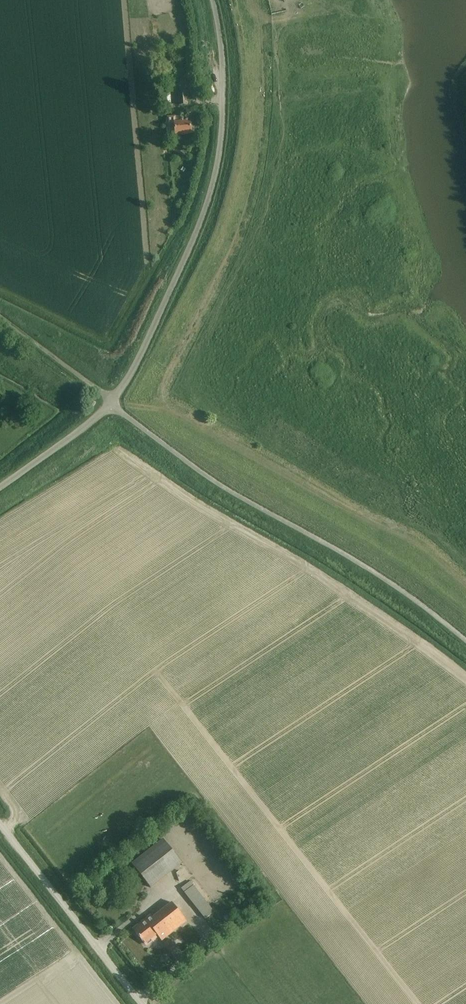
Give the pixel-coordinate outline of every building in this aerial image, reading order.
[(162,104),(171,103),(170,88),(161,89),(162,104)] [(179,106),(189,105),(187,91),(178,92),(179,106)] [(169,136),(192,134),(191,122),(176,123),(175,117),(167,118),(169,136)] [(182,863),(163,839),(132,864),(151,888),(182,863)] [(218,915),(206,900),(194,884),(185,892),(209,922),(218,915)] [(161,940),(187,919),(173,901),(135,930),(145,943),(157,934),(161,940)] [(178,961),(185,956),(171,939),(165,944),(178,961)]
